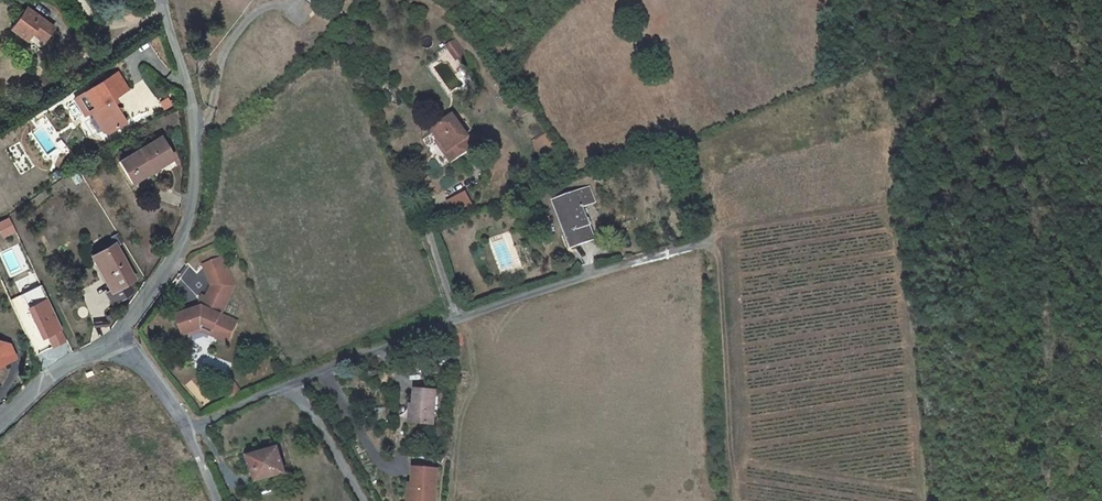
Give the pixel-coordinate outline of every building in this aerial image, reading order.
[(11,29),(41,51),(52,36),(49,34),(54,28),(27,8),(11,29)] [(455,40),(448,46),(457,59),(465,54),(455,40)] [(92,88),(80,96),(85,103),(80,106),(85,115),(93,110),(95,114),(93,115),(104,131),(108,133),(127,121),(121,113),(122,110),(118,108),(112,99),(128,89),(118,73),(95,86),(93,86),(92,88)] [(80,96),(75,99),(80,106),(85,103),(80,96)] [(435,124),(437,127),(452,117),(450,114),(435,124)] [(476,146),(454,115),(452,117),(437,127),(433,130),(440,139),(446,148),(444,150),(452,162),(476,146)] [(174,158),(162,137),(119,161),(132,183),(174,158)] [(446,148),(440,139),(438,141),(444,150),(446,148)] [(595,203),(589,187),(554,200),(567,234),(573,232),(578,246),(595,240),(589,225),(586,226),(584,221),(588,220),(583,208),(595,203)] [(451,215),(473,207),(467,192),(445,200),(451,215)] [(578,246),(573,232),(567,234),(572,248),(578,246)] [(118,235),(113,237),(117,245),(122,243),(118,235)] [(133,280),(115,247),(95,257),(113,290),(129,282),(133,280)] [(204,265),(207,273),(225,265),(222,258),(204,265)] [(183,330),(189,334),(191,333),(203,329),(212,333),(211,334),(228,342),(237,322),(221,315),(234,286),(225,265),(207,273),(213,286),(207,297),(201,299),(200,300),(202,304),(203,307),(186,313),(182,314),(179,320),(183,330)] [(14,281),(39,341),(61,332),(36,272),(14,281)] [(135,292),(129,282),(113,290),(108,293),(114,303),(135,292)] [(185,310),(186,313),(203,307),(202,304),(185,310)] [(8,363),(2,348),(3,343),(0,342),(0,366),(8,363)] [(2,348),(8,363),(15,359),(9,344),(3,343),(2,348)] [(227,390),(233,398),(241,392),(236,385),(227,390)] [(416,405),(415,423),(434,424),(436,391),(416,390),(415,405),(416,405)] [(382,409),(376,410),(377,421),(386,420),(385,412),(382,412),(382,409)] [(254,451),(244,455),(250,475),(255,473),(257,482),(286,473),(278,448),(255,455),(254,451)] [(416,500),(436,500),(438,470),(414,468),(413,485),(417,485),(416,500)]
